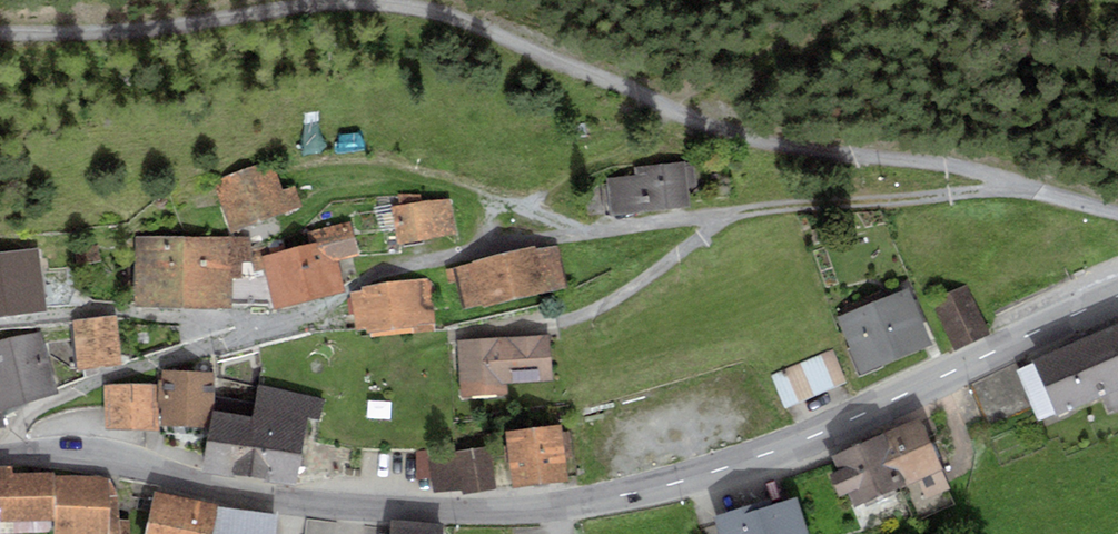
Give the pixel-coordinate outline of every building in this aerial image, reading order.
[(634,175),(606,177),(609,212),(688,206),(686,184),(696,183),(694,160),(633,166),(634,175)] [(230,229),(300,204),(294,186),(282,190),(271,162),(210,181),(230,229)] [(399,243),(454,234),(449,199),(421,202),(420,193),(398,194),(400,205),(392,206),(399,243)] [(348,220),(307,231),(311,242),(297,246),(308,297),(345,290),(338,259),(358,254),(348,220)] [(182,305),(184,236),(135,235),(134,306),(182,305)] [(184,236),(182,305),(230,305),(230,278),(241,276),(242,260),(248,260),(248,235),(184,236)] [(251,245),(254,271),(263,269),(271,309),(308,297),(297,246),(285,250),(283,238),(251,245)] [(100,260),(98,244),(74,247),(76,263),(100,260)] [(532,248),(445,269),(448,283),(457,281),(463,308),(565,286),(557,246),(532,248)] [(0,253),(0,315),(46,310),(39,249),(0,253)] [(351,293),(356,331),(368,329),(369,338),(433,329),(426,279),(364,288),(364,291),(351,293)] [(968,284),(932,300),(955,350),(990,334),(968,284)] [(908,287),(838,316),(861,372),(931,343),(908,287)] [(116,317),(73,320),(78,368),(120,363),(116,317)] [(1032,358),(1034,363),(1018,370),(1039,420),(1117,386),(1117,322),(1032,358)] [(1,412),(59,393),(39,331),(0,340),(0,412),(1,412)] [(548,334),(503,337),(505,381),(553,379),(548,334)] [(503,337),(458,340),(462,395),(506,394),(505,381),(503,337)] [(833,349),(772,374),(786,407),(847,382),(833,349)] [(163,423),(214,423),(214,371),(163,370),(163,380),(158,380),(158,407),(163,407),(163,423)] [(156,429),(154,383),(103,385),(105,431),(156,429)] [(207,467),(301,485),(314,416),(322,418),(326,399),(261,386),(256,417),(218,410),(207,467)] [(919,417),(881,434),(905,488),(913,505),(951,488),(919,417)] [(560,423),(505,432),(513,486),(568,480),(560,423)] [(905,488),(881,434),(832,455),(838,469),(828,473),(838,497),(847,493),(853,508),(905,488)] [(489,446),(457,451),(462,489),(463,494),(496,490),(489,446)] [(462,489),(457,451),(416,452),(416,480),(432,478),(433,493),(462,489)] [(0,466),(0,516),(0,520),(55,519),(55,475),(54,473),(13,473),(12,466),(0,466)] [(55,519),(55,533),(130,533),(130,519),(118,519),(117,495),(107,478),(99,475),(55,475),(55,519)] [(153,492),(145,533),(212,533),(217,505),(153,492)] [(714,516),(720,533),(807,533),(795,497),(773,504),(771,498),(714,516)] [(219,508),(215,533),(275,533),(276,516),(219,508)] [(389,529),(305,521),(304,533),(389,533),(389,529)] [(390,523),(389,529),(389,533),(443,533),(444,527),(390,523)]
